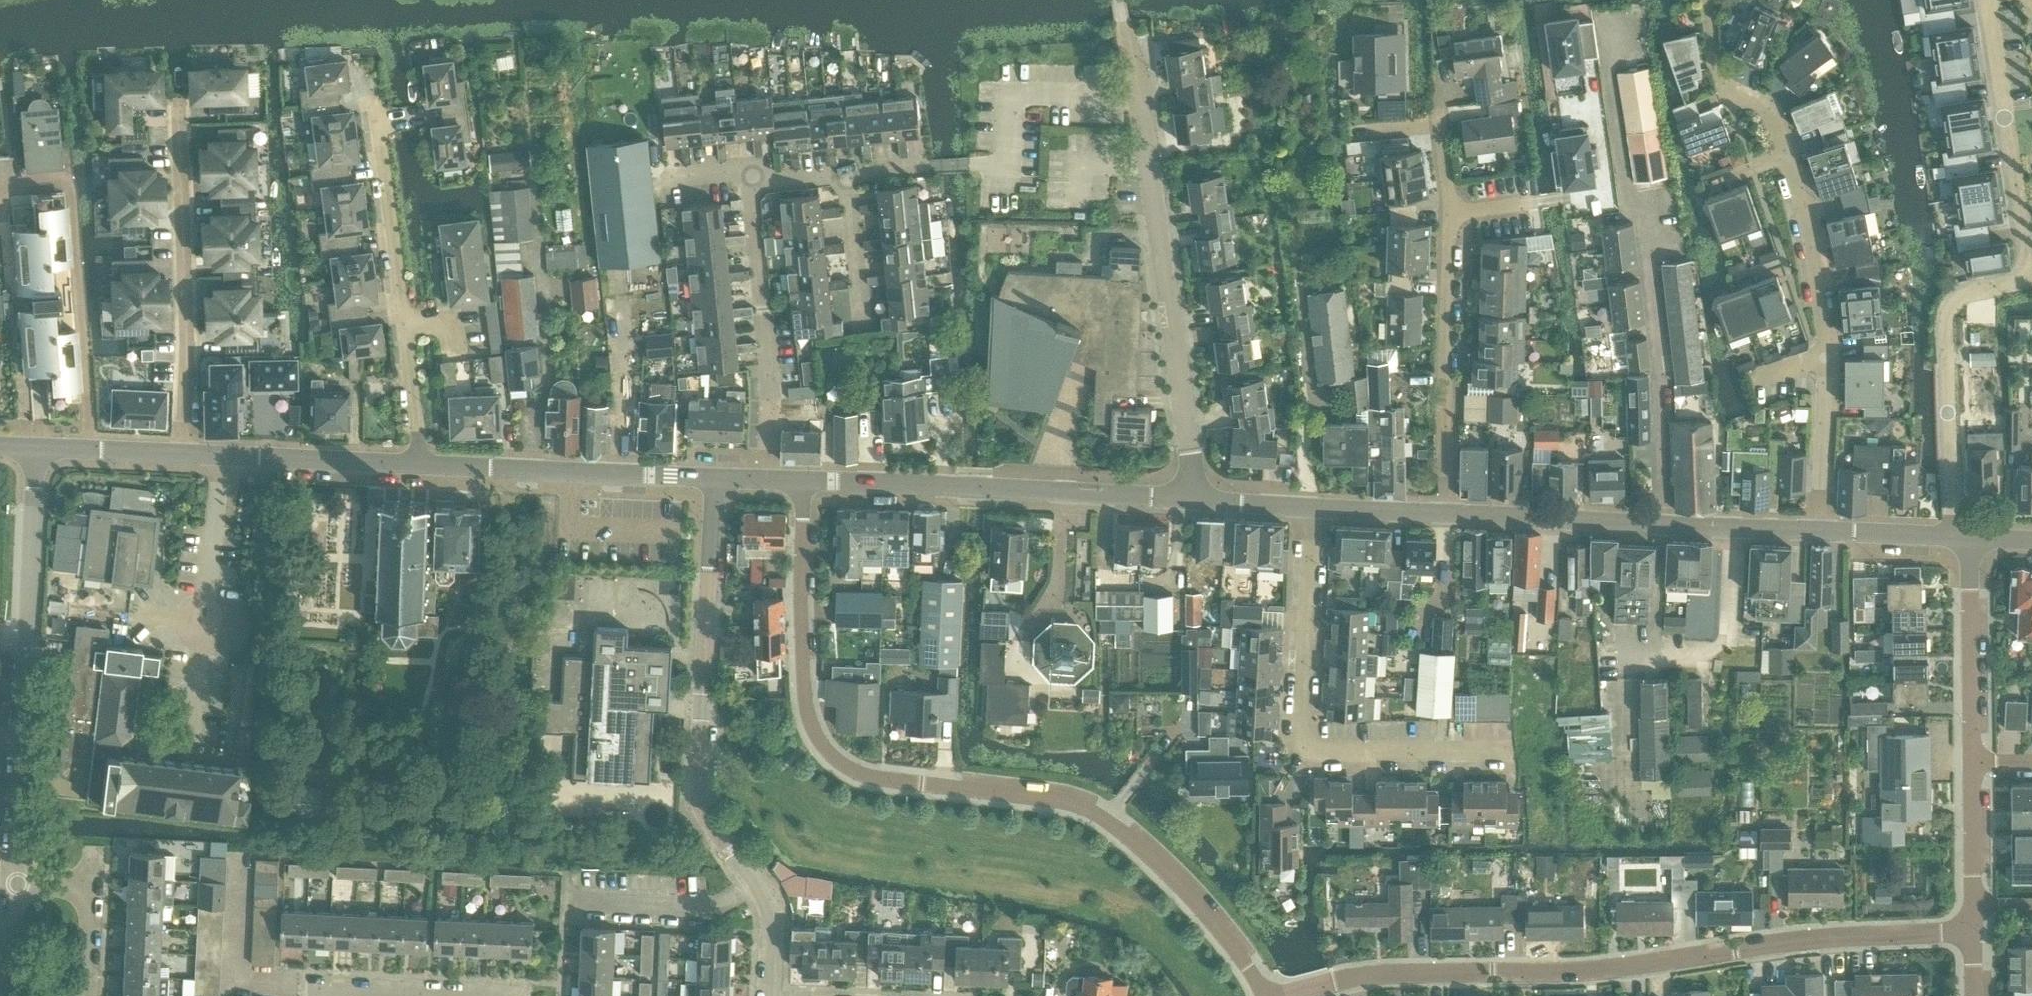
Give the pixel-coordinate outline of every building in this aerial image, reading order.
[(1922,21),(1953,16),(1951,5),(1967,2),(1967,0),(1919,0),(1922,21)] [(1749,58),(1748,66),(1765,68),(1768,44),(1762,43),(1775,14),(1754,5),(1734,51),(1749,58)] [(1922,21),(1924,34),(1930,33),(1934,56),(1975,50),(1971,25),(1955,28),(1953,16),(1922,21)] [(1549,41),(1546,42),(1548,58),(1551,57),(1554,74),(1583,69),(1581,53),(1597,50),(1592,21),(1576,23),(1576,19),(1546,23),(1549,41)] [(1789,28),(1779,23),(1773,36),(1783,40),(1789,28)] [(1305,28),(1301,32),(1302,38),(1306,41),(1311,41),(1315,36),(1314,31),(1310,27),(1305,28)] [(1810,28),(1798,36),(1803,43),(1814,35),(1810,28)] [(1701,75),(1695,32),(1694,32),(1665,42),(1663,38),(1662,38),(1680,90),(1697,84),(1695,76),(1700,74),(1700,75),(1701,75)] [(1355,35),(1356,88),(1396,87),(1396,81),(1405,81),(1405,50),(1395,50),(1395,34),(1355,35)] [(1448,34),(1438,36),(1439,47),(1450,46),(1448,34)] [(1808,71),(1833,53),(1820,34),(1779,64),(1789,78),(1784,83),(1800,96),(1816,77),(1808,71)] [(1477,102),(1476,102),(1477,104),(1516,98),(1514,82),(1501,84),(1500,71),(1502,71),(1499,53),(1503,52),(1500,35),(1454,42),(1456,56),(1453,57),(1456,76),(1473,74),(1477,102)] [(1175,52),(1165,53),(1170,83),(1176,82),(1178,96),(1212,91),(1222,89),(1220,74),(1205,76),(1201,48),(1200,48),(1199,38),(1173,42),(1175,52)] [(1934,56),(1937,79),(1932,80),(1934,93),(1965,88),(1963,77),(1979,74),(1975,50),(1934,56)] [(441,101),(443,113),(468,110),(464,80),(455,81),(453,61),(449,62),(448,56),(429,58),(430,64),(426,64),(427,68),(425,69),(426,82),(428,82),(431,102),(441,101)] [(298,88),(300,105),(339,100),(337,88),(346,87),(345,77),(349,76),(347,60),(323,63),(323,59),(308,61),(309,65),(305,66),(308,87),(298,88)] [(1650,67),(1618,73),(1627,127),(1659,122),(1650,67)] [(209,112),(245,111),(243,72),(232,72),(232,68),(200,69),(200,73),(189,73),(190,93),(195,93),(195,100),(208,100),(209,112)] [(105,76),(90,77),(91,96),(105,95),(106,128),(128,127),(127,115),(144,114),(144,102),(160,101),(159,74),(148,75),(148,71),(115,72),(116,76),(105,76)] [(22,72),(13,72),(15,94),(23,93),(22,72)] [(735,86),(718,88),(723,139),(727,139),(740,138),(735,86)] [(764,144),(763,135),(759,136),(754,96),(737,98),(736,86),(735,86),(740,138),(754,136),(755,145),(764,144)] [(718,100),(701,102),(705,141),(718,140),(719,149),(728,148),(727,139),(723,139),(718,88),(717,88),(718,100)] [(1934,93),(1936,106),(1941,105),(1945,128),(1986,122),(1982,97),(1966,100),(1965,88),(1934,93)] [(1817,124),(1821,135),(1845,126),(1840,113),(1843,112),(1834,90),(1826,94),(1790,108),(1799,131),(1817,124)] [(863,91),(845,93),(850,142),(863,141),(864,150),(873,149),(872,140),(868,140),(864,101),(863,91)] [(1212,91),(1178,96),(1181,110),(1174,110),(1178,140),(1197,138),(1198,143),(1212,141),(1211,135),(1213,135),(1209,107),(1214,106),(1212,91)] [(700,92),(681,94),(686,143),(691,143),(705,141),(701,102),(700,92)] [(826,95),(827,105),(831,144),(836,144),(850,142),(844,93),(826,95)] [(681,94),(663,96),(664,106),(668,145),(682,144),(683,153),(692,152),(691,143),(686,143),(681,94)] [(763,135),(776,134),(777,134),(773,101),(774,101),(774,94),(754,96),(759,136),(763,135)] [(831,144),(827,105),(826,95),(809,97),(813,146),(827,144),(828,154),(837,154),(836,144),(831,144)] [(917,96),(899,98),(903,136),(908,136),(921,134),(917,96)] [(795,148),(800,147),(813,146),(809,97),(791,99),(795,148)] [(899,98),(882,99),(886,139),(899,137),(900,146),(909,146),(908,136),(903,136),(899,98)] [(791,148),(792,158),(801,157),(800,147),(795,148),(791,99),(774,101),(773,101),(777,134),(776,134),(777,150),(791,148)] [(882,99),(864,101),(868,140),(872,140),(886,139),(882,99)] [(22,112),(25,158),(26,171),(62,169),(58,109),(51,110),(50,106),(47,102),(44,100),(35,100),(32,103),(29,107),(29,111),(22,112)] [(312,118),(315,139),(356,134),(355,120),(351,120),(349,111),(340,112),(339,100),(300,105),(302,119),(312,118)] [(1694,100),(1672,108),(1676,119),(1698,111),(1694,100)] [(1463,121),(1467,153),(1514,147),(1510,115),(1519,114),(1517,101),(1488,105),(1490,117),(1463,121)] [(468,110),(443,113),(444,125),(434,127),(437,147),(435,148),(437,160),(439,160),(439,164),(443,164),(444,170),(463,167),(462,162),(466,161),(463,141),(472,140),(468,110)] [(1698,111),(1676,119),(1688,153),(1730,139),(1722,117),(1703,124),(1698,111)] [(1659,122),(1627,127),(1636,182),(1667,177),(1659,122)] [(1945,128),(1948,151),(1943,152),(1945,165),(1976,160),(1974,148),(1990,146),(1986,122),(1945,128)] [(1559,136),(1557,136),(1564,187),(1594,182),(1592,166),(1599,165),(1596,147),(1589,148),(1587,132),(1584,132),(1583,125),(1558,129),(1559,136)] [(1825,146),(1807,152),(1814,174),(1851,163),(1845,142),(1850,140),(1849,137),(1853,135),(1851,128),(1846,129),(1845,126),(1821,135),(1825,146)] [(208,148),(197,149),(198,166),(252,164),(251,127),(217,128),(217,140),(208,141),(208,148)] [(141,130),(122,131),(123,142),(142,142),(141,130)] [(308,162),(310,176),(348,171),(346,159),(356,158),(354,148),(358,147),(356,134),(315,139),(318,160),(308,162)] [(590,145),(588,145),(601,265),(602,265),(661,259),(648,139),(647,139),(648,148),(590,154),(590,145)] [(1376,157),(1379,179),(1425,173),(1421,151),(1410,152),(1409,140),(1381,144),(1383,156),(1376,157)] [(765,154),(764,144),(755,145),(756,155),(765,154)] [(909,146),(900,146),(901,156),(910,156),(909,146)] [(728,148),(719,149),(720,159),(729,158),(728,148)] [(873,149),(864,150),(865,160),(874,159),(873,149)] [(530,150),(489,154),(491,170),(532,166),(530,150)] [(1728,155),(1732,166),(1744,162),(1740,151),(1728,155)] [(692,152),(683,153),(684,163),(693,162),(692,152)] [(837,154),(828,154),(829,164),(838,163),(837,154)] [(1347,157),(1345,157),(1347,176),(1349,175),(1363,174),(1361,155),(1347,157)] [(142,156),(107,157),(109,195),(163,193),(162,175),(151,176),(151,168),(142,168),(142,156)] [(801,157),(792,158),(793,167),(802,167),(801,157)] [(1976,160),(1945,165),(1947,178),(1952,177),(1956,200),(1997,193),(1994,169),(1978,171),(1976,160)] [(1839,191),(1842,203),(1867,197),(1863,182),(1858,184),(1851,163),(1814,174),(1820,196),(1839,191)] [(219,191),(219,203),(254,201),(252,164),(198,166),(199,184),(210,184),(210,191),(219,191)] [(1312,168),(1309,170),(1309,174),(1312,176),(1316,175),(1317,171),(1315,168),(1312,168)] [(1199,208),(1200,221),(1234,216),(1233,202),(1227,203),(1223,174),(1221,174),(1220,169),(1206,171),(1206,177),(1188,179),(1192,209),(1199,208)] [(321,188),(324,210),(366,204),(364,191),(360,191),(359,181),(349,183),(348,171),(310,176),(311,190),(321,188)] [(1389,200),(1390,212),(1418,210),(1416,196),(1428,194),(1425,173),(1379,179),(1379,180),(1385,179),(1388,200),(1389,200)] [(1747,184),(1725,192),(1740,233),(1761,226),(1747,184)] [(879,203),(869,204),(870,212),(880,211),(879,208),(928,203),(928,202),(918,203),(916,185),(877,189),(879,203)] [(529,188),(490,192),(490,196),(494,240),(520,238),(533,237),(529,188)] [(1705,203),(1702,206),(1710,214),(1709,215),(1719,241),(1740,233),(1725,192),(1704,199),(1705,203)] [(163,193),(109,195),(110,233),(144,231),(144,219),(153,219),(152,211),(163,211),(163,193)] [(1954,224),(1956,237),(1987,232),(1985,220),(2001,218),(1997,193),(1956,200),(1960,223),(1954,224)] [(819,194),(781,198),(783,217),(821,213),(821,208),(819,194)] [(46,370),(49,402),(69,400),(68,388),(80,387),(75,329),(55,331),(53,309),(61,308),(60,303),(61,303),(60,292),(59,292),(59,287),(51,288),(49,265),(69,263),(64,206),(52,207),(51,195),(31,197),(34,229),(14,231),(18,277),(25,277),(27,291),(31,291),(33,310),(28,310),(30,325),(22,325),(26,372),(38,371),(46,370)] [(1845,215),(1826,219),(1831,242),(1869,234),(1865,213),(1870,212),(1868,197),(1842,203),(1845,215)] [(741,199),(731,200),(732,208),(742,207),(741,199)] [(200,222),(201,240),(255,238),(254,201),(219,203),(220,214),(211,214),(211,222),(200,222)] [(928,203),(879,208),(880,211),(881,225),(930,220),(928,203)] [(317,232),(319,246),(357,241),(355,230),(365,228),(364,218),(367,218),(366,204),(324,210),(327,231),(317,232)] [(721,204),(683,208),(685,227),(723,223),(721,204)] [(869,204),(859,205),(860,213),(870,212),(869,204)] [(841,206),(831,207),(832,216),(842,215),(841,206)] [(821,213),(783,217),(785,235),(823,231),(821,217),(832,216),(831,207),(821,208),(821,213)] [(1389,224),(1388,246),(1429,247),(1429,225),(1418,224),(1418,210),(1390,212),(1390,224),(1389,224)] [(1234,216),(1200,221),(1202,236),(1195,237),(1199,266),(1235,261),(1231,232),(1237,232),(1234,216)] [(442,223),(453,302),(488,298),(478,218),(442,223)] [(883,238),(873,239),(874,248),(884,247),(883,243),(931,238),(930,220),(881,225),(883,238)] [(723,223),(685,227),(686,245),(725,241),(725,236),(723,223)] [(1603,227),(1605,248),(1636,244),(1633,223),(1603,227)] [(823,231),(785,235),(787,253),(825,249),(824,244),(823,231)] [(1987,232),(1956,237),(1958,249),(1964,249),(1968,273),(1976,271),(1976,274),(1989,272),(1988,269),(2009,266),(2005,241),(1989,243),(1987,232)] [(1482,243),(1482,265),(1526,267),(1526,250),(1554,247),(1551,233),(1543,234),(1542,234),(1532,236),(1526,236),(1502,239),(1502,243),(1482,243)] [(1583,233),(1572,234),(1573,249),(1584,247),(1583,233)] [(745,234),(735,235),(736,243),(746,242),(745,234)] [(1853,261),(1856,274),(1881,270),(1879,255),(1873,256),(1869,234),(1831,242),(1835,265),(1853,261)] [(725,241),(686,245),(688,263),(727,259),(725,244),(736,243),(735,235),(725,236),(725,241)] [(255,238),(201,240),(201,258),(212,257),(212,265),(222,265),(222,276),(256,275),(257,275),(255,238)] [(494,240),(494,243),(497,276),(524,274),(520,238),(494,240)] [(931,238),(883,243),(884,247),(885,261),(933,256),(931,238)] [(873,239),(863,240),(864,249),(874,248),(873,239)] [(331,259),(333,280),(375,275),(373,261),(369,262),(368,252),(359,253),(357,241),(319,246),(321,260),(331,259)] [(845,242),(834,243),(835,253),(846,251),(845,242)] [(825,249),(787,253),(789,270),(827,266),(825,254),(835,253),(834,243),(824,244),(825,249)] [(546,254),(547,270),(588,267),(586,244),(574,245),(575,251),(546,254)] [(1636,244),(1605,248),(1607,268),(1639,265),(1636,244)] [(134,246),(124,247),(125,255),(135,254),(134,246)] [(1111,438),(1133,439),(1134,437),(1136,437),(1136,436),(1150,437),(1149,440),(1151,440),(1153,408),(1137,408),(1144,277),(1141,277),(1143,248),(1113,246),(1111,275),(1083,274),(1083,261),(1059,260),(1059,272),(1009,270),(1000,295),(993,292),(986,402),(1051,406),(1072,350),(1096,360),(1093,422),(1112,423),(1111,438)] [(1388,280),(1412,281),(1413,268),(1428,269),(1429,247),(1388,246),(1388,268),(1388,280)] [(1775,250),(1759,255),(1761,263),(1777,257),(1775,250)] [(886,274),(877,275),(878,284),(888,283),(887,278),(926,275),(924,259),(934,258),(933,256),(885,261),(886,274)] [(145,258),(111,260),(112,297),(167,295),(166,278),(155,278),(155,271),(146,271),(145,258)] [(727,259),(688,263),(690,280),(729,276),(728,271),(727,259)] [(1689,260),(1662,263),(1666,299),(1693,295),(1689,260)] [(1744,261),(1727,266),(1730,274),(1746,268),(1744,261)] [(1471,287),(1481,287),(1525,288),(1526,267),(1482,265),(1481,279),(1477,279),(1477,276),(1472,276),(1471,287)] [(827,266),(789,270),(791,288),(829,284),(828,280),(827,266)] [(1596,267),(1583,268),(1584,279),(1597,278),(1596,267)] [(749,269),(738,270),(739,279),(749,278),(749,269)] [(729,276),(690,280),(692,298),(731,294),(729,280),(739,279),(738,270),(728,271),(729,276)] [(1838,288),(1841,311),(1880,307),(1878,285),(1883,285),(1881,270),(1856,274),(1857,286),(1838,288)] [(524,274),(498,276),(498,280),(502,280),(508,335),(539,332),(533,273),(524,274)] [(203,296),(203,314),(258,312),(256,275),(222,276),(222,288),(213,288),(214,296),(203,296)] [(327,303),(328,317),(366,312),(365,300),(374,299),(373,289),(377,288),(375,275),(333,280),(336,302),(327,303)] [(877,275),(867,276),(868,285),(878,284),(877,275)] [(926,275),(887,278),(888,283),(889,297),(928,293),(927,289),(926,275)] [(1217,311),(1219,324),(1253,319),(1251,304),(1245,304),(1241,276),(1205,281),(1210,312),(1217,311)] [(1776,276),(1755,283),(1770,325),(1791,317),(1776,276)] [(595,278),(571,280),(574,308),(598,306),(595,278)] [(848,278),(838,279),(839,288),(849,287),(848,278)] [(829,284),(791,288),(793,307),(830,303),(829,289),(839,288),(838,279),(828,280),(829,284)] [(1594,279),(1582,280),(1583,289),(1595,287),(1594,279)] [(1384,292),(1384,295),(1389,295),(1388,340),(1419,341),(1421,295),(1412,294),(1412,281),(1388,280),(1384,280),(1384,292)] [(1609,284),(1612,306),(1643,302),(1641,280),(1609,284)] [(1755,283),(1734,290),(1749,332),(1770,325),(1755,283)] [(1525,288),(1481,287),(1481,310),(1525,311),(1525,288)] [(10,288),(2,288),(3,299),(11,299),(10,288)] [(1310,293),(1320,382),(1345,379),(1349,411),(1368,409),(1365,377),(1357,378),(1345,289),(1310,293)] [(1715,302),(1712,304),(1719,313),(1728,339),(1749,332),(1734,290),(1713,298),(1715,302)] [(891,314),(881,315),(882,328),(906,325),(905,314),(929,311),(928,297),(928,293),(889,297),(891,314)] [(731,294),(692,298),(694,316),(733,312),(732,307),(731,294)] [(167,295),(112,297),(113,335),(148,334),(147,321),(156,321),(156,314),(167,313),(167,295)] [(1693,295),(1666,299),(1670,332),(1697,329),(1693,295)] [(11,300),(2,301),(3,314),(12,313),(11,300)] [(486,302),(492,352),(502,350),(496,300),(486,302)] [(1643,302),(1612,306),(1615,327),(1646,323),(1643,302)] [(830,303),(793,307),(796,337),(843,332),(842,320),(832,321),(830,303)] [(1794,303),(1787,305),(1791,317),(1798,315),(1794,303)] [(752,305),(742,306),(743,315),(753,313),(752,305)] [(1529,305),(1529,313),(1538,314),(1539,305),(1529,305)] [(733,312),(694,316),(696,334),(734,330),(733,316),(743,315),(742,306),(732,307),(733,312)] [(1862,332),(1863,345),(1889,344),(1887,329),(1882,329),(1880,307),(1841,311),(1843,334),(1862,332)] [(315,310),(307,311),(308,318),(316,317),(315,310)] [(224,339),(225,351),(259,350),(258,312),(203,314),(204,332),(215,331),(215,339),(224,339)] [(366,312),(328,317),(331,334),(340,332),(343,354),(365,351),(366,354),(377,352),(377,350),(385,348),(383,332),(379,332),(377,322),(368,324),(366,312)] [(1529,313),(1529,322),(1538,322),(1538,314),(1529,313)] [(1481,316),(1480,338),(1524,339),(1525,316),(1481,316)] [(1253,319),(1219,324),(1221,338),(1214,339),(1218,369),(1254,364),(1249,334),(1255,333),(1253,319)] [(315,329),(318,326),(317,320),(309,321),(310,330),(315,329)] [(1600,324),(1585,325),(1587,336),(1602,335),(1600,324)] [(1697,329),(1670,332),(1674,366),(1701,363),(1697,329)] [(734,330),(696,334),(698,352),(736,347),(736,343),(734,330)] [(910,332),(896,333),(897,342),(911,341),(910,332)] [(1626,332),(1613,334),(1614,342),(1617,369),(1631,367),(1631,368),(1651,366),(1647,338),(1627,340),(1626,332)] [(647,336),(649,355),(673,353),(671,333),(647,336)] [(1470,351),(1469,359),(1473,359),(1473,360),(1517,361),(1517,362),(1524,362),(1524,339),(1480,338),(1480,353),(1476,353),(1476,351),(1470,351)] [(1806,340),(1789,346),(1792,354),(1807,349),(1806,341),(1806,340)] [(756,341),(746,342),(747,351),(757,350),(756,341)] [(736,347),(698,352),(700,371),(738,367),(737,352),(747,351),(746,342),(736,343),(736,347)] [(1889,344),(1863,345),(1863,358),(1844,358),(1844,381),(1892,381),(1892,358),(1889,358),(1889,344)] [(507,350),(513,390),(528,388),(528,385),(534,384),(533,374),(541,373),(538,346),(507,350)] [(152,348),(140,349),(140,360),(152,360),(152,348)] [(1387,350),(1368,351),(1370,408),(1373,408),(1374,433),(1404,434),(1403,408),(1390,408),(1388,371),(1397,371),(1396,349),(1387,350)] [(1778,350),(1762,356),(1765,363),(1781,358),(1778,350)] [(1970,352),(1970,366),(1995,365),(1995,352),(1970,352)] [(490,356),(493,380),(505,379),(503,355),(490,356)] [(902,370),(899,370),(900,379),(903,379),(907,436),(928,435),(925,391),(950,389),(950,388),(954,387),(961,387),(961,383),(953,384),(949,384),(947,356),(930,357),(931,373),(922,373),(922,368),(902,370)] [(360,357),(348,357),(348,379),(360,379),(360,357)] [(595,358),(595,376),(606,377),(606,358),(595,358)] [(295,359),(249,360),(249,388),(296,387),(295,359)] [(1753,359),(1737,365),(1739,372),(1755,366),(1753,359)] [(1469,382),(1468,393),(1492,394),(1496,394),(1517,394),(1517,362),(1517,361),(1473,360),(1473,382),(1469,382)] [(442,363),(444,384),(457,382),(454,361),(442,363)] [(209,389),(203,389),(203,393),(203,402),(204,434),(235,434),(234,391),(240,391),(239,362),(225,362),(208,362),(209,389)] [(1701,363),(1674,366),(1676,383),(1683,382),(1703,379),(1701,363)] [(734,371),(726,372),(727,383),(735,383),(734,371)] [(726,372),(718,373),(719,384),(727,383),(726,372)] [(804,376),(805,383),(814,382),(813,372),(807,373),(804,376)] [(678,377),(679,388),(689,387),(687,376),(678,377)] [(1627,377),(1629,442),(1651,441),(1649,376),(1627,377)] [(1233,426),(1233,428),(1260,429),(1276,427),(1273,406),(1267,407),(1263,378),(1227,384),(1231,413),(1239,412),(1241,426),(1233,426)] [(310,391),(310,428),(332,428),(335,431),(341,431),(344,428),(347,428),(347,391),(321,391),(321,379),(311,379),(310,391)] [(907,436),(903,379),(883,380),(884,393),(882,393),(885,438),(907,436)] [(1589,394),(1591,394),(1600,394),(1600,379),(1588,379),(1589,394)] [(553,448),(578,448),(579,397),(575,396),(575,392),(573,386),(569,382),(564,380),(558,381),(554,385),(552,391),(552,396),(548,396),(547,434),(554,434),(553,448)] [(1587,381),(1571,381),(1571,396),(1587,396),(1587,381)] [(1883,381),(1844,381),(1844,404),(1863,404),(1863,417),(1889,417),(1889,403),(1883,403),(1883,381)] [(639,447),(673,448),(676,383),(651,382),(651,401),(641,400),(639,447)] [(1676,383),(1675,383),(1676,394),(1685,394),(1683,382),(1676,383)] [(800,386),(788,387),(789,399),(814,397),(813,385),(800,386)] [(475,387),(475,395),(477,437),(491,436),(491,433),(501,432),(499,394),(492,394),(492,386),(475,387)] [(111,388),(110,424),(164,427),(166,391),(111,388)] [(727,389),(726,399),(728,399),(727,438),(743,438),(745,390),(727,389)] [(1488,420),(1489,394),(1464,394),(1464,420),(1488,420)] [(1489,394),(1488,420),(1516,421),(1516,395),(1489,394)] [(477,437),(475,395),(451,396),(452,400),(445,400),(446,411),(452,411),(453,434),(463,434),(463,438),(477,437)] [(689,436),(708,437),(709,398),(690,398),(689,436)] [(708,437),(727,438),(728,399),(726,399),(709,398),(708,437)] [(1575,414),(1588,414),(1588,398),(1575,399),(1575,414)] [(583,451),(588,457),(597,457),(602,452),(602,450),(607,450),(609,404),(586,403),(583,451)] [(288,404),(287,423),(298,424),(299,404),(288,404)] [(1777,414),(1781,416),(1788,413),(1790,409),(1788,406),(1784,404),(1777,407),(1775,411),(1777,414)] [(2019,409),(2004,408),(2004,448),(2006,448),(2019,448),(2019,422),(2019,409)] [(1356,423),(1324,423),(1324,462),(1352,462),(1352,484),(1367,484),(1368,484),(1368,423),(1368,409),(1367,409),(1356,411),(1356,423)] [(836,414),(835,462),(857,462),(858,414),(836,414)] [(1894,417),(1880,417),(1880,430),(1894,430),(1894,417)] [(1877,418),(1865,418),(1865,425),(1870,429),(1877,429),(1877,418)] [(1673,424),(1676,508),(1676,511),(1698,511),(1715,511),(1714,482),(1711,422),(1673,424)] [(1260,429),(1233,428),(1232,445),(1227,445),(1225,458),(1231,458),(1231,462),(1275,465),(1277,438),(1273,438),(1274,429),(1276,428),(1276,427),(1260,429)] [(782,461),(785,461),(786,461),(799,461),(799,462),(807,462),(821,462),(822,431),(783,431),(782,461)] [(1558,431),(1534,431),(1534,448),(1534,449),(1549,449),(1558,449),(1558,431)] [(2002,431),(1967,433),(1968,448),(1966,448),(1968,491),(1996,490),(1995,449),(2003,449),(2002,431)] [(1404,434),(1374,433),(1374,457),(1404,458),(1404,434)] [(1768,437),(1768,448),(1766,488),(1767,488),(1778,488),(1778,492),(1802,493),(1804,453),(1786,452),(1787,438),(1768,437)] [(1841,468),(1839,512),(1863,513),(1864,492),(1875,493),(1877,444),(1878,437),(1866,437),(1866,444),(1854,443),(1852,468),(1841,468)] [(1728,448),(1742,449),(1743,438),(1729,438),(1728,448)] [(1905,446),(1877,444),(1875,493),(1891,494),(1890,503),(1914,504),(1915,484),(1921,484),(1921,473),(1915,473),(1916,460),(1905,460),(1905,446)] [(1460,479),(1459,496),(1487,497),(1487,495),(1488,447),(1460,446),(1460,479)] [(1731,483),(1731,490),(1743,490),(1742,508),(1766,509),(1767,488),(1766,488),(1768,448),(1750,447),(1750,451),(1733,450),(1731,483)] [(1522,448),(1492,448),(1491,495),(1495,495),(1498,497),(1499,497),(1503,497),(1506,495),(1521,495),(1522,448)] [(1434,449),(1422,449),(1422,457),(1434,457),(1434,449)] [(1723,451),(1722,471),(1731,471),(1732,452),(1723,451)] [(1404,458),(1374,457),(1374,497),(1377,497),(1387,497),(1391,498),(1405,498),(1405,496),(1404,458)] [(1606,459),(1589,460),(1589,488),(1590,499),(1608,498),(1606,459)] [(1623,459),(1606,459),(1608,498),(1625,498),(1623,459)] [(1549,462),(1533,462),(1533,495),(1560,495),(1560,496),(1563,499),(1570,499),(1573,496),(1576,496),(1576,463),(1549,462)] [(2031,507),(2031,466),(2019,466),(2018,507),(2031,507)] [(109,505),(108,511),(120,513),(121,507),(146,510),(149,510),(151,490),(123,487),(111,486),(110,498),(109,505)] [(82,491),(83,501),(90,501),(94,502),(101,503),(105,494),(100,492),(96,491),(91,491),(87,491),(82,491)] [(382,532),(381,545),(379,544),(379,547),(381,547),(380,561),(378,561),(378,563),(381,564),(380,577),(377,576),(377,579),(380,580),(379,592),(377,592),(377,594),(365,593),(364,610),(376,610),(376,611),(379,611),(379,612),(384,612),(384,616),(379,615),(378,626),(384,626),(383,630),(394,640),(407,641),(414,634),(419,634),(419,637),(434,638),(434,633),(438,634),(439,614),(435,614),(437,574),(441,580),(449,580),(455,575),(455,564),(480,565),(481,508),(479,508),(465,508),(465,507),(454,507),(453,508),(439,507),(437,507),(437,508),(431,508),(431,506),(429,506),(429,503),(426,503),(426,506),(424,506),(420,506),(413,506),(413,504),(417,504),(417,501),(413,500),(414,498),(411,498),(411,500),(401,500),(401,497),(398,497),(398,500),(395,500),(395,503),(398,503),(397,506),(387,505),(385,504),(385,502),(383,501),(383,504),(380,503),(380,506),(383,506),(383,513),(380,513),(380,515),(383,516),(382,529),(379,529),(379,531),(382,532)] [(838,509),(837,572),(862,573),(863,562),(863,509),(861,509),(854,509),(838,509)] [(884,510),(863,509),(863,562),(883,562),(884,510)] [(88,533),(83,575),(99,576),(99,577),(110,578),(109,581),(131,583),(132,581),(149,583),(157,517),(120,513),(108,511),(108,512),(91,510),(91,514),(66,511),(64,523),(56,523),(51,568),(76,571),(80,533),(88,533)] [(884,510),(883,562),(908,563),(909,510),(908,510),(898,510),(894,510),(884,510)] [(914,510),(913,563),(934,564),(934,551),(939,551),(939,549),(944,549),(944,536),(939,536),(939,511),(914,510)] [(728,543),(728,561),(747,561),(747,556),(764,556),(765,513),(744,512),(743,531),(741,532),(741,539),(743,541),(743,543),(728,543)] [(765,513),(764,556),(781,556),(781,545),(785,545),(785,542),(787,542),(787,534),(786,532),(786,514),(765,513)] [(1199,522),(1198,561),(1223,562),(1224,520),(1224,519),(1223,518),(1223,519),(1214,518),(1209,518),(1201,518),(1199,518),(1199,519),(1199,522)] [(1257,569),(1260,521),(1237,520),(1234,566),(1249,566),(1249,569),(1257,569)] [(1260,521),(1257,569),(1286,571),(1287,554),(1281,554),(1283,523),(1260,521)] [(1117,524),(1115,558),(1126,559),(1140,560),(1143,526),(1117,524)] [(1023,532),(1023,528),(1007,526),(1007,531),(994,530),(991,574),(1023,576),(1026,532),(1023,532)] [(1143,526),(1140,560),(1166,562),(1168,527),(1143,526)] [(1337,526),(1336,550),(1330,550),(1329,567),(1343,568),(1343,560),(1362,561),(1364,527),(1337,526)] [(1364,527),(1362,561),(1381,562),(1379,579),(1401,580),(1402,550),(1389,549),(1391,528),(1364,527)] [(1465,529),(1463,585),(1485,586),(1485,582),(1487,532),(1487,531),(1487,530),(1486,530),(1465,529)] [(1487,532),(1485,582),(1509,582),(1510,565),(1511,565),(1511,537),(1511,535),(1488,535),(1488,532),(1487,532)] [(1516,533),(1513,581),(1538,582),(1540,535),(1516,533)] [(1590,539),(1590,543),(1590,546),(1590,575),(1593,576),(1614,576),(1614,593),(1616,593),(1615,618),(1647,619),(1648,594),(1652,594),(1654,554),(1654,546),(1618,544),(1618,540),(1618,539),(1618,538),(1615,538),(1593,537),(1590,537),(1590,539)] [(1406,538),(1405,569),(1435,570),(1436,539),(1435,539),(1406,538)] [(1667,554),(1666,590),(1687,591),(1690,542),(1668,541),(1667,554)] [(1709,592),(1712,542),(1690,542),(1687,591),(1709,592)] [(1589,545),(1568,544),(1569,594),(1577,594),(1589,594),(1589,545)] [(1751,544),(1748,593),(1756,593),(1755,619),(1802,622),(1804,596),(1788,595),(1790,547),(1751,544)] [(1795,646),(1815,646),(1815,627),(1825,627),(1826,608),(1829,608),(1831,546),(1812,546),(1811,607),(1807,607),(1806,625),(1795,625),(1795,646)] [(509,579),(520,580),(521,558),(510,558),(509,579)] [(751,560),(751,584),(762,584),(763,561),(751,560)] [(1888,592),(1888,606),(1926,606),(1926,605),(1921,605),(1920,581),(1921,581),(1921,580),(1920,580),(1920,566),(1895,566),(1895,580),(1889,580),(1889,576),(1853,577),(1853,608),(1859,608),(1859,606),(1865,605),(1865,594),(1873,594),(1873,592),(1888,592)] [(2031,637),(2031,622),(2031,571),(2029,570),(2022,566),(2013,570),(2011,609),(2020,609),(2019,637),(2031,637)] [(768,577),(768,585),(784,586),(785,577),(768,577)] [(921,664),(941,664),(940,676),(939,690),(939,692),(893,690),(891,718),(907,719),(907,731),(939,732),(940,704),(956,704),(957,690),(959,665),(962,580),(925,579),(924,584),(921,664)] [(1400,597),(1411,598),(1412,582),(1401,582),(1400,597)] [(1537,619),(1553,620),(1555,588),(1539,587),(1537,619)] [(1099,590),(1096,590),(1096,618),(1099,618),(1099,632),(1102,632),(1114,632),(1115,647),(1131,646),(1131,618),(1143,618),(1143,590),(1099,590)] [(881,618),(882,594),(882,592),(837,591),(837,625),(881,626),(881,618)] [(882,594),(881,618),(895,618),(896,595),(882,594)] [(1145,594),(1145,630),(1173,630),(1172,594),(1145,594)] [(1188,594),(1187,626),(1197,626),(1198,626),(1200,626),(1200,623),(1200,615),(1201,595),(1196,595),(1189,594),(1188,594)] [(1577,594),(1576,614),(1589,615),(1589,594),(1577,594)] [(1335,608),(1359,609),(1360,597),(1336,596),(1335,608)] [(784,597),(755,599),(756,627),(785,626),(784,620),(786,619),(786,612),(784,610),(784,597)] [(1231,625),(1233,625),(1234,605),(1234,599),(1222,599),(1220,624),(1231,625)] [(1233,625),(1241,625),(1260,626),(1261,606),(1234,605),(1233,625)] [(1865,622),(1865,605),(1859,606),(1859,608),(1853,608),(1854,622),(1865,622)] [(1893,608),(1893,630),(1925,629),(1925,606),(1926,606),(1888,606),(1888,608),(1893,608)] [(1332,616),(1331,630),(1367,631),(1368,609),(1359,609),(1335,608),(1328,607),(1327,616),(1332,616)] [(1465,607),(1465,620),(1485,620),(1485,608),(1465,607)] [(982,610),(981,623),(1009,624),(1010,612),(982,610)] [(1516,649),(1524,649),(1526,612),(1518,612),(1516,649)] [(1432,644),(1450,645),(1451,618),(1433,617),(1432,644)] [(1559,617),(1559,637),(1571,638),(1572,618),(1559,617)] [(1832,619),(1833,652),(1849,651),(1848,619),(1832,619)] [(1465,620),(1464,633),(1484,633),(1485,620),(1465,620)] [(1685,632),(1685,621),(1664,620),(1663,620),(1663,631),(1664,631),(1685,632)] [(233,794),(237,768),(146,757),(118,753),(120,739),(131,732),(139,671),(156,673),(158,656),(140,653),(141,648),(124,646),(104,643),(106,630),(77,625),(59,771),(87,782),(86,791),(85,799),(244,819),(246,796),(233,794)] [(1231,625),(1230,647),(1240,648),(1276,650),(1277,636),(1281,636),(1282,628),(1260,626),(1241,625),(1233,625),(1231,625)] [(575,732),(572,779),(649,783),(654,693),(669,694),(669,690),(672,646),(627,644),(628,628),(596,626),(594,656),(590,656),(591,652),(580,652),(580,655),(564,654),(562,700),(547,699),(545,732),(562,732),(563,731),(575,732)] [(785,626),(756,627),(757,655),(757,676),(781,675),(781,653),(785,653),(785,640),(787,638),(787,631),(785,630),(785,626)] [(1187,635),(1181,635),(1182,691),(1198,691),(1198,688),(1198,667),(1198,645),(1197,626),(1187,626),(1187,635)] [(1200,626),(1199,643),(1209,644),(1210,627),(1200,626)] [(1893,630),(1894,654),(1926,654),(1925,629),(1893,630)] [(1325,643),(1325,651),(1366,653),(1367,631),(1331,630),(1330,643),(1325,643)] [(1049,635),(1047,665),(1078,667),(1078,662),(1088,662),(1089,643),(1079,642),(1080,637),(1049,635)] [(1394,655),(1395,644),(1383,643),(1382,654),(1394,655)] [(1769,660),(1769,671),(1793,672),(1793,648),(1784,648),(1769,647),(1769,660)] [(1240,648),(1239,669),(1279,672),(1280,664),(1275,663),(1276,650),(1240,648)] [(909,662),(909,649),(881,649),(881,661),(909,662)] [(1871,655),(1871,649),(1855,650),(1856,661),(1869,661),(1869,655),(1871,655)] [(1871,655),(1869,655),(1869,661),(1884,661),(1884,649),(1871,649),(1871,655)] [(1325,651),(1325,659),(1329,659),(1329,673),(1364,674),(1377,675),(1378,654),(1366,653),(1325,651)] [(1415,711),(1450,714),(1451,692),(1453,653),(1419,651),(1415,711)] [(981,653),(980,678),(984,679),(988,679),(988,685),(986,722),(990,722),(1028,724),(1029,686),(1029,684),(1011,683),(1008,683),(1004,683),(1005,655),(981,653)] [(1894,654),(1894,678),(1927,678),(1926,654),(1894,654)] [(1199,657),(1199,666),(1211,667),(1212,657),(1199,657)] [(833,665),(832,679),(878,681),(879,681),(880,661),(867,661),(866,666),(833,665)] [(1684,665),(1631,665),(1631,739),(1684,739),(1684,665)] [(1201,668),(1200,688),(1211,688),(1212,668),(1201,668)] [(1239,669),(1237,691),(1273,693),(1273,690),(1274,679),(1279,679),(1279,672),(1239,669)] [(1323,690),(1323,694),(1361,696),(1363,696),(1364,674),(1329,673),(1328,686),(1323,686),(1323,690)] [(1927,678),(1894,678),(1895,690),(1895,703),(1927,702),(1927,690),(1927,678)] [(839,703),(838,728),(877,730),(878,690),(879,682),(828,680),(827,702),(839,703)] [(1087,690),(1087,701),(1098,701),(1098,690),(1087,690)] [(1200,690),(1200,702),(1211,703),(1211,691),(1200,690)] [(1237,691),(1236,712),(1277,715),(1277,707),(1272,706),(1273,693),(1237,691)] [(1451,692),(1450,714),(1450,717),(1450,720),(1464,720),(1464,692),(1451,692)] [(1464,692),(1464,720),(1476,720),(1476,692),(1464,692)] [(1487,692),(1476,692),(1476,720),(1487,720),(1487,692)] [(1487,720),(1499,720),(1499,692),(1487,692),(1487,720)] [(1499,692),(1499,720),(1511,720),(1511,692),(1499,692)] [(1323,694),(1322,694),(1322,702),(1327,702),(1326,716),(1373,719),(1374,697),(1361,696),(1323,694)] [(1133,695),(1113,696),(1113,706),(1133,705),(1133,695)] [(2005,728),(2027,729),(2029,701),(2007,700),(2005,728)] [(1851,702),(1851,714),(1887,714),(1887,702),(1851,702)] [(1228,712),(1227,734),(1235,735),(1270,736),(1271,722),(1276,722),(1277,715),(1236,712),(1228,712)] [(1210,717),(1198,716),(1198,735),(1210,735),(1210,717)] [(1867,725),(1868,770),(1929,769),(1928,736),(1885,736),(1885,734),(1881,735),(1881,724),(1867,725)] [(252,728),(241,726),(236,763),(247,764),(252,728)] [(1187,770),(1186,770),(1186,771),(1190,771),(1190,793),(1215,792),(1216,793),(1217,793),(1217,792),(1228,792),(1228,793),(1229,793),(1229,792),(1247,792),(1247,755),(1229,755),(1229,735),(1209,735),(1209,748),(1207,748),(1207,749),(1186,749),(1187,770)] [(1929,769),(1868,770),(1881,770),(1882,817),(1864,817),(1864,842),(1903,842),(1903,816),(1913,816),(1913,818),(1925,816),(1929,816),(1929,769)] [(1583,802),(1571,802),(1571,827),(1584,827),(1584,815),(1608,815),(1608,773),(1583,773),(1583,802)] [(1657,802),(1645,802),(1645,827),(1658,827),(1658,815),(1682,815),(1682,773),(1657,773),(1657,802)] [(1707,773),(1682,773),(1682,815),(1706,815),(1706,827),(1719,827),(1719,802),(1707,802),(1707,773)] [(1327,777),(1314,777),(1314,803),(1314,807),(1315,807),(1325,807),(1325,824),(1327,824),(1327,821),(1338,821),(1338,824),(1350,824),(1350,846),(1363,846),(1363,824),(1363,798),(1363,793),(1351,793),(1351,781),(1327,781),(1327,777)] [(1375,793),(1363,793),(1363,798),(1363,824),(1389,824),(1389,821),(1400,821),(1400,781),(1375,781),(1375,793)] [(1425,781),(1400,781),(1400,821),(1412,821),(1412,824),(1438,824),(1438,793),(1425,793),(1425,781)] [(1484,831),(1484,825),(1484,781),(1463,781),(1463,797),(1451,797),(1451,825),(1473,825),(1473,831),(1484,831)] [(1505,781),(1484,781),(1484,825),(1517,825),(1517,797),(1505,797),(1505,781)] [(2011,808),(2031,808),(2031,783),(2011,783),(2011,808)] [(293,786),(290,810),(322,813),(323,802),(325,789),(293,786)] [(1296,824),(1284,824),(1285,804),(1261,804),(1260,863),(1296,863),(1296,824)] [(2011,808),(2011,832),(2031,832),(2031,808),(2011,808)] [(1761,830),(1740,830),(1740,846),(1761,846),(1769,846),(1769,874),(1782,874),(1782,846),(1789,846),(1789,828),(1761,828),(1761,830)] [(2011,856),(2031,856),(2031,832),(2011,832),(2011,856)] [(129,852),(128,877),(163,879),(173,880),(174,854),(164,854),(129,852)] [(1619,855),(1607,856),(1607,868),(1619,868),(1619,855)] [(1696,855),(1684,855),(1684,867),(1696,866),(1696,855)] [(201,856),(200,868),(225,868),(226,857),(201,856)] [(1554,856),(1535,856),(1536,876),(1554,876),(1554,856)] [(2011,856),(2011,881),(2031,881),(2031,856),(2011,856)] [(257,859),(257,871),(279,872),(280,860),(257,859)] [(1389,902),(1345,903),(1345,924),(1389,923),(1390,939),(1411,938),(1411,888),(1417,888),(1430,888),(1430,860),(1416,860),(1399,860),(1399,875),(1385,875),(1385,883),(1389,883),(1389,902)] [(290,863),(290,875),(310,876),(311,864),(290,863)] [(311,864),(310,876),(330,877),(330,865),(311,864)] [(338,865),(337,877),(358,878),(359,866),(338,865)] [(359,866),(358,878),(377,879),(378,867),(359,866)] [(200,868),(200,881),(224,882),(225,868),(200,868)] [(386,868),(385,880),(406,881),(407,869),(386,868)] [(1789,868),(1790,904),(1842,904),(1842,868),(1789,868)] [(407,869),(406,881),(425,882),(426,870),(407,869)] [(257,871),(256,883),(279,884),(279,872),(257,871)] [(444,871),(443,883),(445,883),(444,894),(457,894),(458,884),(463,884),(464,872),(444,871)] [(464,872),(463,884),(483,885),(484,873),(464,872)] [(491,886),(511,886),(512,874),(492,873),(491,886)] [(512,874),(511,886),(531,888),(531,876),(512,874)] [(795,875),(780,882),(788,895),(806,896),(806,897),(831,898),(832,880),(807,876),(807,877),(795,875)] [(1449,888),(1449,876),(1431,876),(1431,888),(1449,888)] [(128,877),(127,902),(162,903),(171,904),(171,892),(162,892),(163,879),(128,877)] [(1685,907),(1685,879),(1673,879),(1673,901),(1617,902),(1617,933),(1673,932),(1673,907),(1685,907)] [(1697,879),(1685,879),(1685,907),(1697,907),(1697,923),(1752,922),(1752,891),(1697,891),(1697,879)] [(200,881),(199,893),(224,894),(224,882),(200,881)] [(256,883),(256,894),(278,895),(279,884),(256,883)] [(199,893),(198,906),(223,907),(224,894),(199,893)] [(1514,921),(1513,893),(1501,894),(1501,906),(1430,907),(1431,938),(1502,937),(1502,921),(1514,921)] [(1527,893),(1513,893),(1514,921),(1527,921),(1527,937),(1582,936),(1582,904),(1527,906),(1527,893)] [(256,894),(255,906),(277,906),(278,895),(256,894)] [(127,902),(125,926),(160,928),(162,903),(127,902)] [(198,906),(198,917),(223,919),(223,907),(198,906)] [(255,906),(254,917),(277,919),(277,906),(255,906)] [(284,910),(282,943),(307,944),(308,911),(284,910)] [(308,911),(307,944),(331,945),(332,913),(308,911)] [(332,913),(331,945),(355,947),(356,914),(332,913)] [(356,914),(355,947),(379,948),(380,915),(356,914)] [(380,915),(379,948),(402,949),(404,916),(380,915)] [(404,916),(402,949),(427,950),(429,918),(404,916)] [(198,917),(197,930),(222,931),(223,919),(198,917)] [(254,917),(254,929),(276,930),(277,919),(254,917)] [(435,951),(460,952),(461,919),(437,918),(435,951)] [(461,919),(460,952),(484,953),(485,920),(461,919)] [(485,920),(484,953),(508,954),(509,922),(485,920)] [(509,922),(508,954),(532,956),(534,923),(509,922)] [(125,926),(124,950),(159,951),(160,928),(125,926)] [(829,975),(831,938),(831,928),(793,926),(791,957),(791,965),(804,966),(803,974),(829,975)] [(583,927),(582,951),(615,953),(616,928),(583,927)] [(1057,928),(1051,934),(1060,942),(1065,936),(1057,928)] [(254,929),(253,940),(276,941),(276,930),(254,929)] [(855,960),(868,961),(869,930),(846,929),(846,939),(831,938),(829,975),(855,976),(855,960)] [(197,930),(197,944),(221,945),(222,931),(197,930)] [(869,930),(868,961),(880,961),(879,977),(905,978),(908,932),(893,931),(869,930)] [(669,957),(671,932),(661,932),(659,956),(669,957)] [(908,932),(905,978),(931,980),(932,964),(944,965),(945,934),(922,933),(908,932)] [(643,934),(642,954),(654,954),(655,934),(643,934)] [(700,934),(699,958),(731,959),(732,935),(700,934)] [(956,981),(981,982),(983,946),(969,946),(969,935),(945,934),(944,965),(957,965),(956,981)] [(983,946),(981,982),(1007,983),(1008,968),(1021,968),(1022,938),(999,936),(998,947),(983,946)] [(253,940),(253,951),(275,953),(276,941),(253,940)] [(197,944),(196,956),(221,957),(221,945),(197,944)] [(2010,948),(2010,988),(2031,987),(2031,948),(2010,948)] [(124,950),(123,975),(168,977),(168,964),(159,964),(159,951),(124,950)] [(253,951),(252,964),(275,965),(275,953),(253,951)] [(582,951),(581,975),(613,976),(615,953),(582,951)] [(642,954),(641,973),(653,974),(654,954),(642,954)] [(196,956),(195,969),(220,970),(221,957),(196,956)] [(659,956),(659,980),(669,980),(669,957),(659,956)] [(699,958),(698,981),(730,983),(731,959),(699,958)] [(186,995),(201,995),(201,994),(219,995),(220,970),(195,969),(195,978),(187,977),(186,995)] [(1034,972),(1034,985),(1044,986),(1045,973),(1034,972)] [(1848,980),(1848,995),(1916,995),(1916,973),(1855,974),(1855,980),(1848,980)] [(122,995),(167,995),(168,977),(123,975),(122,995)] [(580,995),(612,995),(613,976),(581,975),(580,995)] [(1823,975),(1787,976),(1787,987),(1762,987),(1762,995),(1823,995),(1823,975)] [(1067,989),(1072,995),(1126,995),(1127,986),(1111,984),(1112,979),(1085,976),(1085,977),(1073,976),(1068,980),(1067,989)] [(658,995),(668,995),(669,980),(659,980),(658,995)] [(1834,995),(1847,995),(1847,980),(1834,981),(1834,995)] [(730,983),(698,981),(689,981),(688,995),(729,995),(730,983)] [(640,995),(652,995),(653,982),(641,982),(640,995)]
